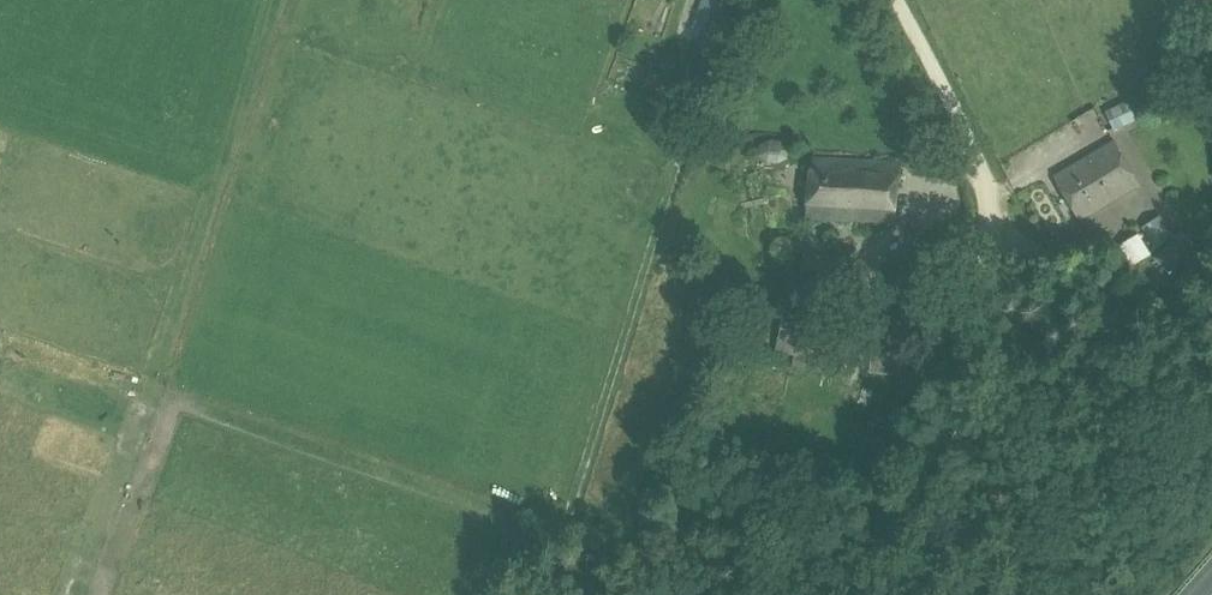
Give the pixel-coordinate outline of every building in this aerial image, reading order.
[(692,26),(718,35),(730,0),(701,0),(692,26)] [(1128,100),(1107,109),(1116,129),(1137,119),(1136,117),(1145,113),(1139,97),(1129,101),(1128,100)] [(1125,158),(1114,140),(1055,174),(1065,192),(1125,158)] [(813,154),(806,217),(841,217),(879,219),(892,219),(901,160),(813,154)] [(1065,192),(1081,219),(1140,184),(1125,158),(1065,192)] [(1162,215),(1144,226),(1157,247),(1175,236),(1162,215)] [(1182,231),(1156,259),(1171,273),(1197,245),(1182,231)] [(1140,233),(1122,245),(1134,265),(1152,253),(1140,233)] [(784,312),(775,350),(835,364),(844,326),(784,312)] [(921,345),(873,340),(869,372),(918,377),(921,345)]
